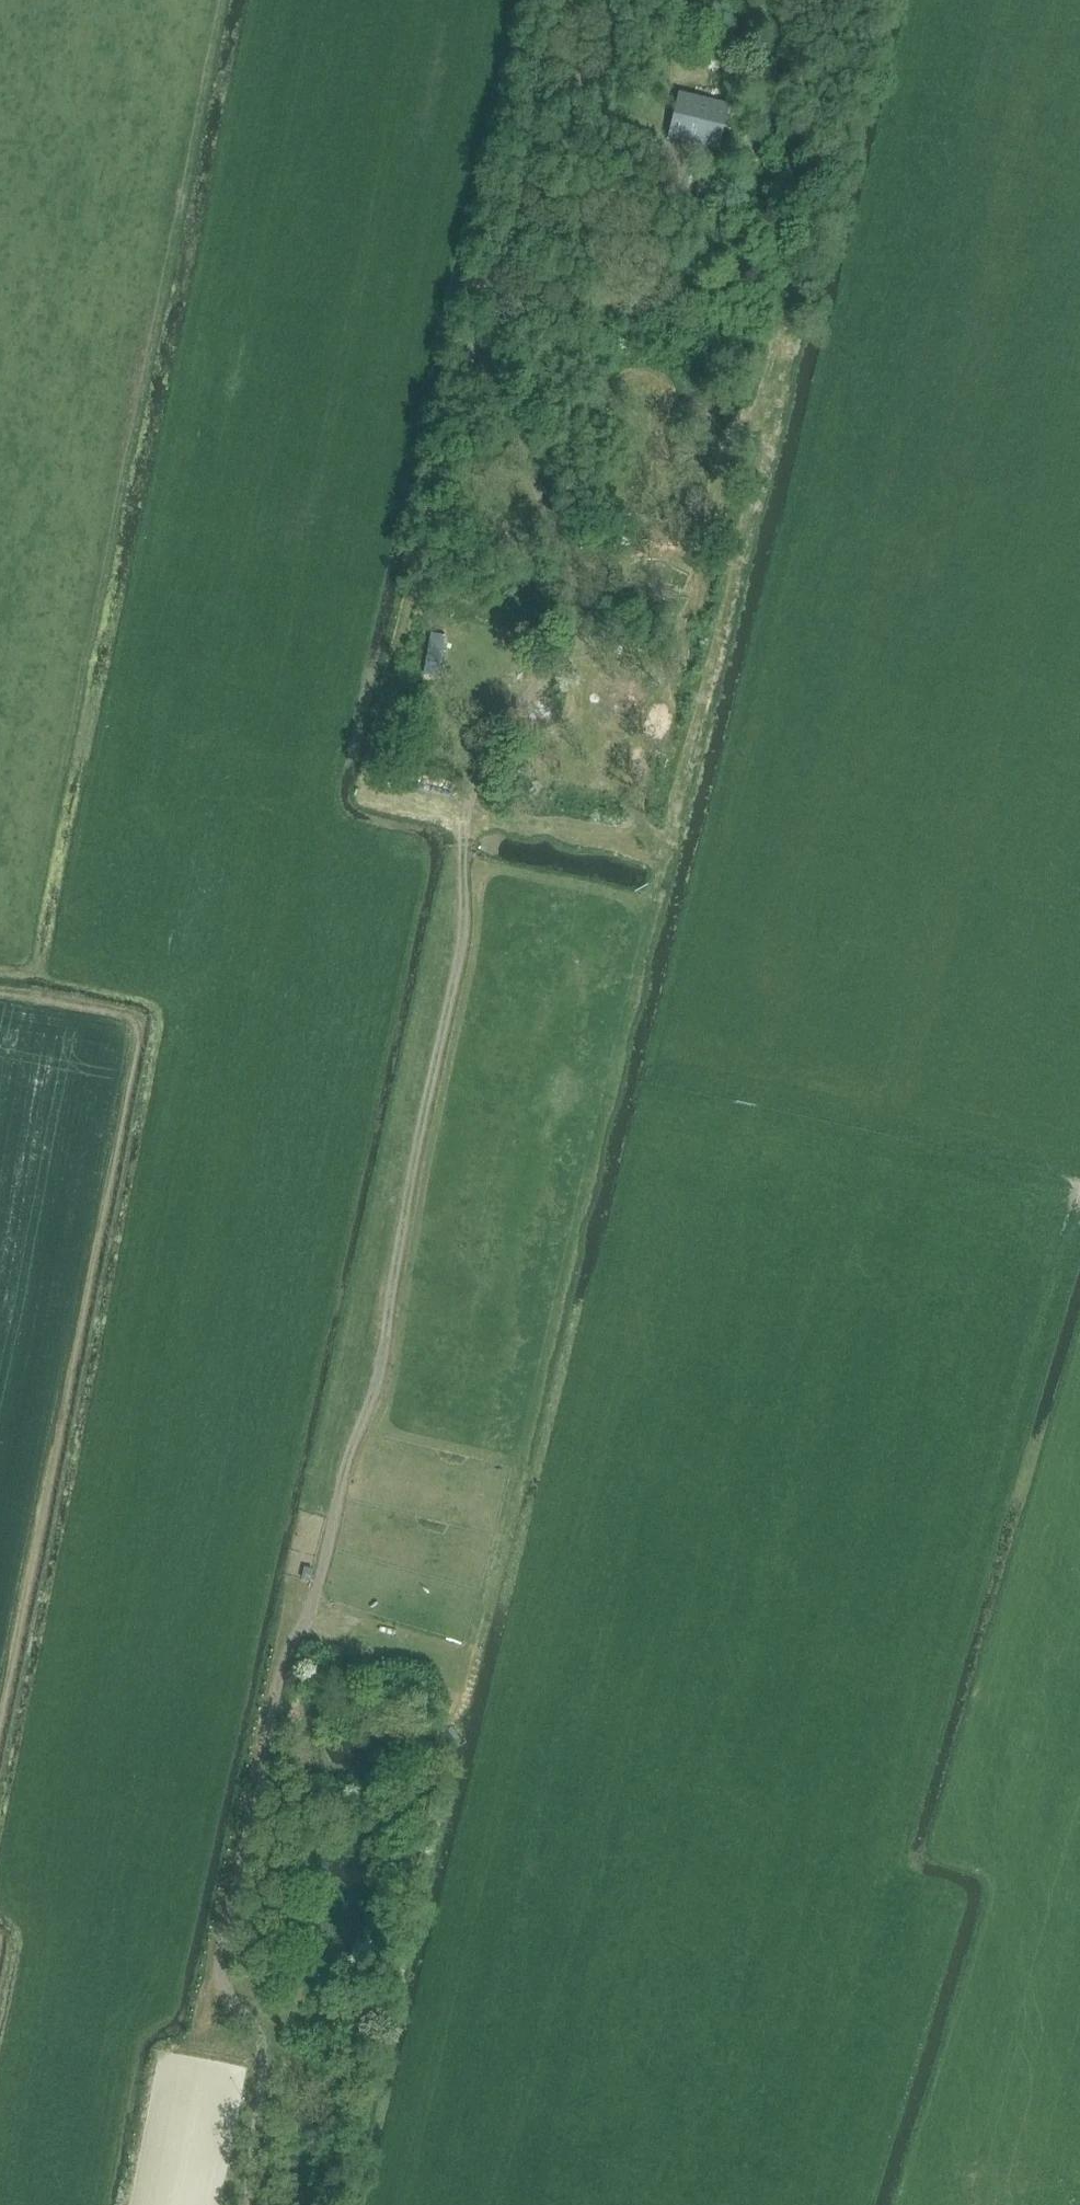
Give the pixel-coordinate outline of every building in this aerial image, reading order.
[(731,110),(680,99),(671,141),(722,152),(731,110)]
